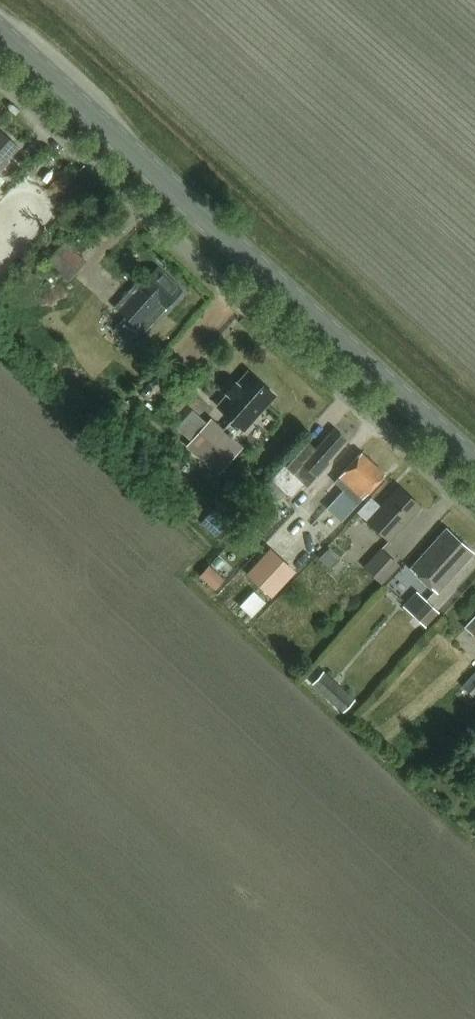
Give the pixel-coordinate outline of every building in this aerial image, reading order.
[(0,129),(0,171),(9,160),(7,158),(18,146),(0,129)] [(87,260),(65,240),(47,259),(70,279),(87,260)] [(141,281),(117,307),(129,317),(117,330),(131,342),(142,330),(146,333),(186,290),(161,267),(145,285),(141,281)] [(278,396),(251,372),(240,384),(239,383),(229,393),(231,394),(220,406),(235,419),(227,428),(215,417),(194,441),(224,468),(245,444),(236,436),(244,427),(247,430),(278,396)] [(331,460),(349,440),(337,429),(319,450),(311,443),(268,490),(275,496),(281,489),(282,490),(297,474),(310,486),(333,462),(331,460)] [(357,501),(384,472),(362,452),(336,482),(357,501)] [(371,497),(357,511),(369,521),(370,520),(391,540),(421,507),(399,487),(382,507),(371,497)] [(438,593),(474,553),(448,530),(412,570),(438,593)] [(342,572),(347,566),(328,548),(319,557),(330,568),(334,565),(342,572)] [(381,548),(364,567),(384,585),(401,566),(381,548)] [(215,589),(225,578),(209,564),(200,575),(215,589)] [(250,614),(265,600),(252,587),(238,602),(250,614)] [(427,625),(439,612),(416,591),(404,604),(427,625)] [(463,626),(474,637),(474,612),(463,626)] [(356,698),(324,670),(313,682),(345,710),(356,698)] [(462,685),(474,697),(474,672),(462,685)]
